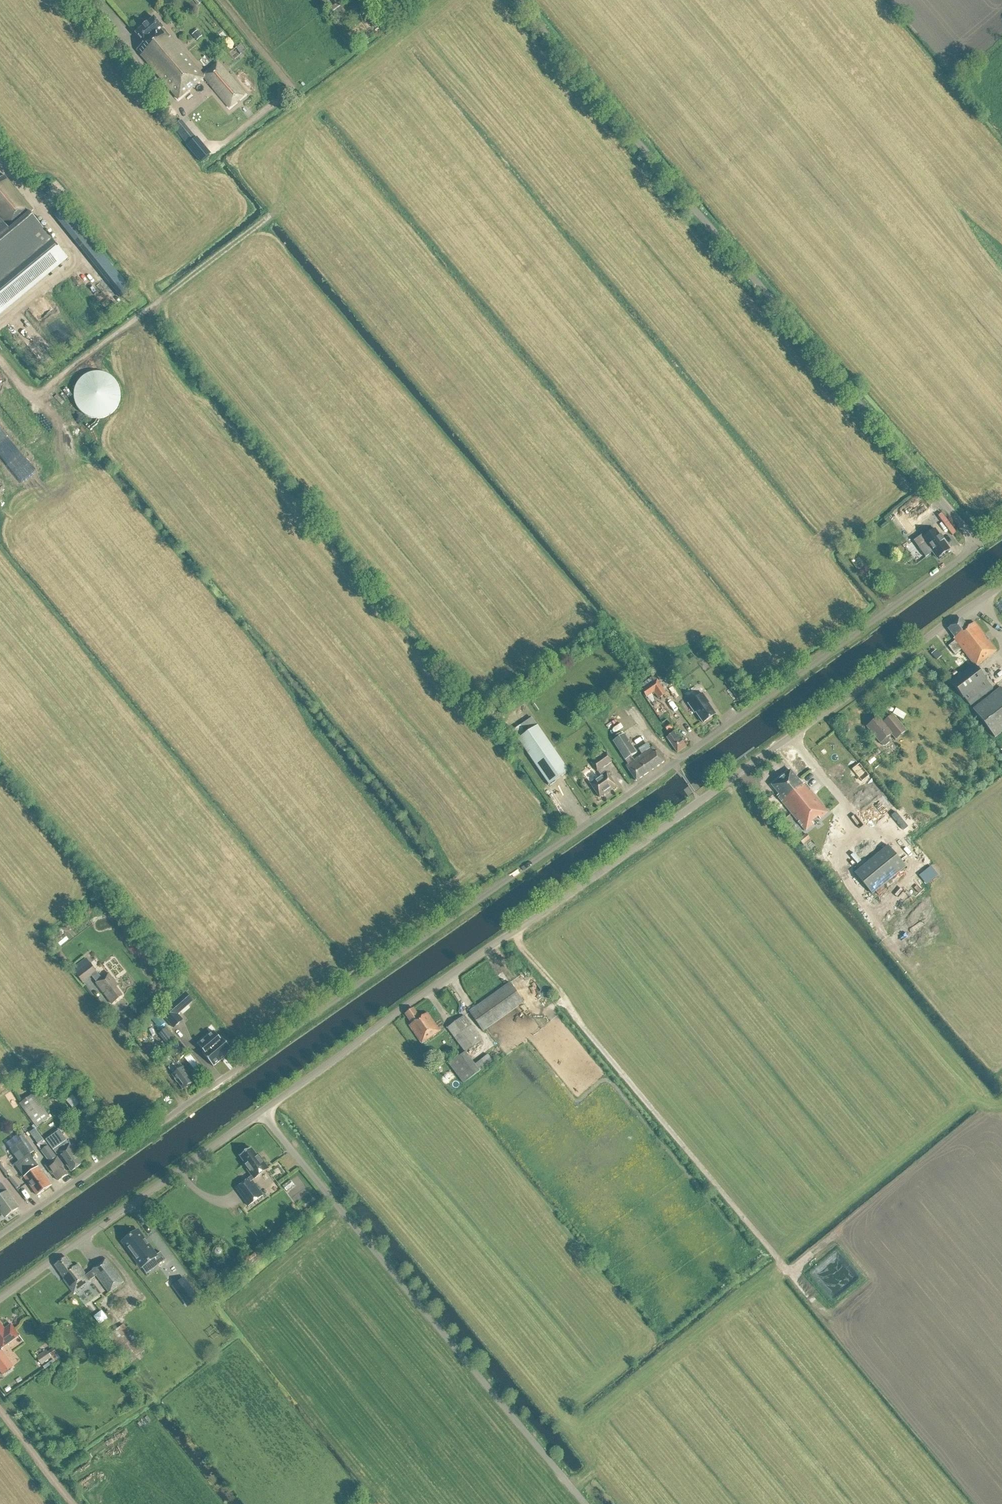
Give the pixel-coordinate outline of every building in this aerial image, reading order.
[(330,9),(326,12),(333,20),(337,17),(344,12),(338,3),(330,9)] [(377,15),(371,7),(363,14),(374,29),(384,21),(378,14),(377,15)] [(203,75),(154,18),(136,34),(144,44),(137,50),(178,100),(205,77),(230,107),(246,94),(218,62),(203,75)] [(192,35),(197,41),(202,36),(197,31),(192,35)] [(241,55),(246,51),(241,45),(236,49),(241,55)] [(67,259),(30,214),(33,211),(4,176),(0,179),(0,314),(67,259)] [(82,231),(72,240),(80,250),(90,241),(82,231)] [(83,373),(81,415),(122,417),(123,375),(83,373)] [(923,499),(904,513),(913,526),(932,512),(923,499)] [(933,531),(928,525),(918,532),(937,559),(949,550),(935,530),(933,531)] [(968,628),(961,619),(948,629),(955,638),(953,639),(955,641),(948,646),(954,655),(961,649),(973,665),(950,683),(963,699),(964,698),(970,706),(993,689),(976,667),(996,651),(974,623),(968,628)] [(936,661),(941,656),(936,650),(931,654),(936,661)] [(666,694),(657,679),(650,683),(647,680),(639,685),(646,697),(654,692),(658,699),(666,694)] [(733,685),(728,689),(736,700),(742,696),(733,685)] [(1000,687),(972,709),(995,738),(1001,733),(1001,689),(1000,687)] [(715,714),(708,704),(709,703),(702,694),(688,704),(694,713),(695,712),(703,723),(715,714)] [(878,718),(867,727),(883,746),(885,746),(889,743),(889,740),(887,738),(892,734),(891,734),(896,730),(901,735),(906,731),(892,715),(882,723),(878,718)] [(513,732),(518,739),(538,726),(532,718),(513,732)] [(538,726),(518,739),(549,785),(569,772),(538,726)] [(677,753),(685,747),(675,733),(668,739),(670,742),(670,743),(677,753)] [(633,760),(631,756),(636,753),(624,734),(613,741),(625,761),(628,764),(625,766),(636,781),(664,762),(653,747),(651,748),(647,743),(638,749),(642,754),(633,760)] [(597,772),(586,779),(590,784),(599,798),(616,786),(606,773),(602,768),(612,761),(607,754),(606,753),(605,754),(604,754),(597,759),(591,763),(597,772)] [(871,783),(875,781),(867,763),(857,767),(860,772),(848,777),(854,789),(863,784),(868,794),(875,790),(871,783)] [(790,770),(771,786),(778,795),(776,797),(805,832),(814,825),(812,823),(818,818),(820,820),(829,813),(805,783),(803,785),(790,770)] [(809,839),(805,834),(798,840),(802,845),(809,839)] [(873,893),(905,866),(887,845),(855,872),(873,893)] [(926,885),(938,876),(931,866),(919,876),(926,885)] [(101,978),(90,964),(86,959),(72,969),(83,983),(92,976),(96,982),(96,983),(112,1004),(123,996),(116,987),(118,986),(108,973),(101,978)] [(483,1031),(524,1002),(510,983),(469,1012),(483,1031)] [(173,1029),(183,1020),(171,1006),(161,1014),(173,1029)] [(420,1018),(413,1009),(405,1014),(411,1024),(409,1025),(422,1044),(440,1031),(427,1013),(420,1018)] [(475,1064),(466,1052),(482,1040),(464,1016),(447,1028),(465,1052),(449,1064),(463,1083),(493,1061),(488,1054),(475,1064)] [(168,1046),(176,1039),(167,1027),(158,1034),(168,1046)] [(214,1032),(201,1043),(198,1045),(204,1053),(202,1054),(213,1067),(232,1051),(221,1038),(220,1039),(214,1032)] [(183,1068),(178,1061),(168,1068),(174,1074),(173,1075),(175,1079),(174,1080),(177,1083),(178,1083),(183,1089),(194,1081),(183,1067),(183,1068)] [(33,1094),(19,1104),(37,1128),(50,1118),(33,1094)] [(59,1130),(46,1140),(47,1142),(53,1150),(56,1154),(58,1153),(71,1172),(83,1163),(70,1145),(67,1140),(59,1130)] [(23,1135),(19,1137),(21,1140),(30,1153),(34,1151),(23,1135)] [(38,1168),(39,1167),(29,1154),(30,1153),(21,1140),(9,1149),(18,1162),(15,1165),(24,1178),(37,1196),(51,1186),(38,1168)] [(57,1158),(48,1146),(44,1140),(37,1145),(50,1163),(45,1166),(51,1174),(53,1174),(58,1181),(68,1174),(63,1167),(63,1166),(57,1157),(57,1158)] [(256,1156),(251,1148),(240,1156),(245,1163),(243,1165),(252,1177),(236,1189),(249,1207),(264,1196),(252,1181),(268,1169),(258,1154),(256,1156)] [(18,1208),(6,1192),(7,1192),(1,1183),(0,1184),(0,1210),(6,1218),(18,1208)] [(124,1241),(123,1242),(142,1268),(148,1263),(150,1262),(153,1259),(158,1266),(166,1260),(161,1253),(156,1256),(138,1231),(127,1238),(124,1241)] [(269,1245),(278,1238),(274,1233),(266,1240),(269,1245)] [(74,1267),(66,1257),(55,1266),(62,1276),(61,1277),(74,1293),(90,1281),(86,1274),(78,1264),(74,1267)] [(109,1294),(118,1287),(117,1286),(123,1281),(106,1259),(92,1270),(109,1294)] [(188,1308),(199,1299),(184,1278),(172,1286),(188,1308)] [(1,1349),(19,1336),(11,1324),(4,1329),(0,1323),(0,1347),(1,1349)] [(129,1363),(145,1351),(124,1324),(108,1337),(129,1363)] [(48,1353),(47,1350),(36,1357),(45,1369),(60,1358),(53,1349),(48,1353)] [(14,1366),(2,1350),(0,1352),(0,1371),(2,1374),(14,1366)]
